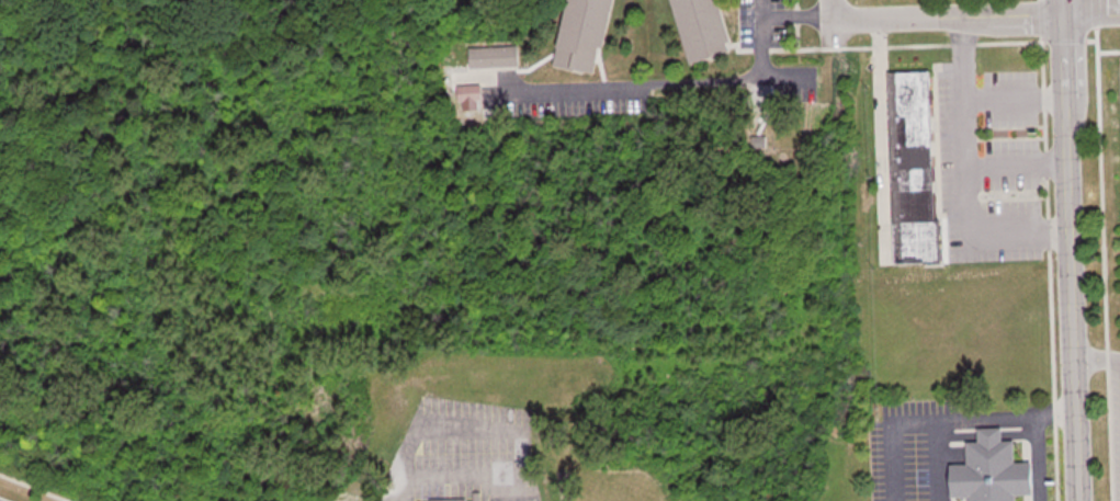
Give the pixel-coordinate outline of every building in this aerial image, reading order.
[(557,66),(603,73),(615,0),(567,0),(557,66)] [(692,65),(733,55),(718,0),(676,0),(692,65)] [(471,47),(471,67),(520,67),(520,47),(471,47)] [(935,71),(892,72),(896,265),(939,264),(935,71)] [(982,429),(982,442),(969,442),(968,464),(953,464),(951,497),(972,498),(972,500),(1020,500),(1020,493),(1033,494),(1036,464),(1018,463),(1018,441),(1006,441),(1006,430),(982,429)]
